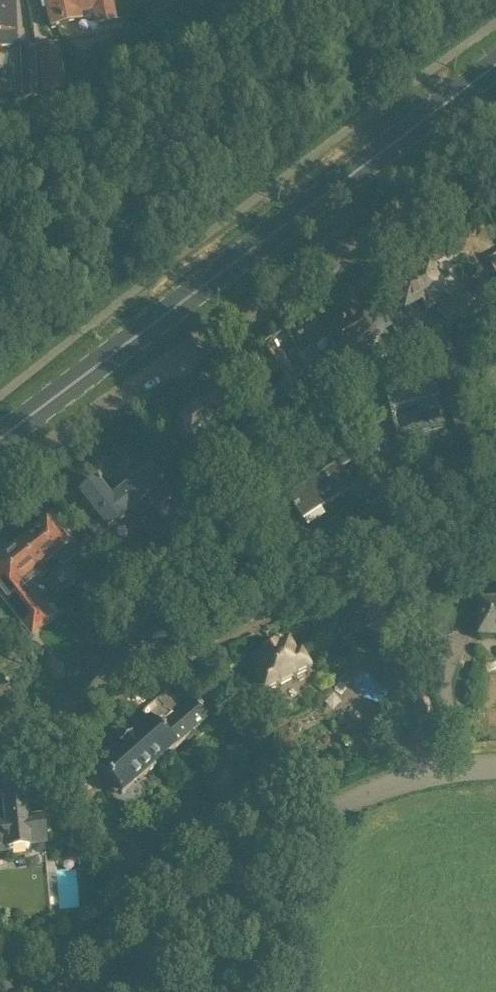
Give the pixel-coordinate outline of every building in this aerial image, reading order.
[(13,46),(13,45),(17,39),(13,32),(12,4),(13,4),(13,0),(11,0),(0,0),(0,46),(13,46)] [(51,28),(78,23),(80,34),(115,26),(110,0),(45,0),(51,28)] [(36,45),(36,50),(43,91),(65,87),(58,42),(36,45)] [(22,97),(26,97),(36,96),(34,47),(20,48),(22,97)] [(487,259),(495,275),(495,254),(487,259)] [(396,291),(389,294),(394,306),(402,302),(404,307),(420,299),(423,306),(438,299),(443,310),(439,312),(446,328),(473,315),(466,299),(452,306),(437,274),(430,277),(424,264),(407,272),(410,279),(394,286),(396,291)] [(342,325),(327,334),(342,358),(372,340),(370,337),(375,333),(368,321),(363,325),(357,316),(356,316),(353,312),(348,310),(341,314),(340,320),(342,325)] [(302,391),(278,355),(254,370),(255,373),(253,374),(275,408),(302,391)] [(433,386),(409,392),(420,437),(444,431),(433,386)] [(420,437),(409,392),(384,397),(391,426),(355,435),(367,458),(398,450),(396,443),(420,437)] [(213,395),(178,419),(193,441),(228,417),(213,395)] [(325,518),(321,511),(352,490),(339,470),(351,462),(336,440),(313,455),(324,472),(287,497),(295,507),(291,509),(293,511),(272,525),(285,545),(325,518)] [(206,478),(192,459),(178,471),(182,477),(190,488),(206,478)] [(116,494),(130,512),(147,498),(157,511),(172,500),(179,509),(189,502),(171,480),(162,487),(148,469),(145,471),(143,469),(135,475),(137,477),(116,494)] [(130,512),(116,494),(109,499),(99,486),(100,485),(97,481),(79,496),(89,509),(77,518),(93,539),(105,529),(106,530),(130,512)] [(162,539),(149,523),(143,514),(137,519),(143,527),(156,544),(162,539)] [(143,527),(137,519),(131,524),(137,532),(143,527)] [(16,548),(34,571),(55,555),(62,565),(75,554),(68,545),(69,544),(51,521),(49,523),(47,520),(36,529),(38,532),(16,548)] [(34,571),(16,548),(14,551),(12,549),(1,558),(3,559),(0,561),(0,593),(31,633),(47,620),(23,591),(40,578),(34,571)] [(163,555),(157,560),(167,573),(174,567),(163,555)] [(128,571),(126,573),(115,561),(109,566),(119,578),(118,579),(129,595),(139,588),(128,571)] [(113,585),(103,593),(115,609),(124,602),(113,585)] [(481,636),(495,637),(495,599),(483,599),(481,636)] [(439,615),(417,622),(424,645),(446,638),(439,615)] [(261,695),(309,670),(299,652),(294,655),(287,641),(275,647),(270,646),(269,645),(262,648),(262,649),(261,655),(249,661),(257,675),(252,678),(261,695)] [(391,641),(371,667),(401,690),(421,664),(391,641)] [(102,662),(95,655),(86,663),(93,670),(102,662)] [(173,720),(182,712),(166,693),(157,701),(173,720)] [(410,699),(417,722),(436,717),(429,694),(410,699)] [(173,720),(157,701),(141,714),(148,723),(150,721),(159,732),(173,720)] [(150,721),(148,723),(131,737),(141,749),(145,745),(154,757),(158,754),(163,760),(193,733),(197,737),(207,729),(211,734),(219,727),(210,716),(206,720),(192,704),(182,712),(173,720),(159,732),(150,721)] [(275,731),(280,743),(290,738),(285,727),(275,731)] [(141,749),(131,737),(96,768),(112,786),(110,789),(115,795),(118,794),(120,796),(163,760),(158,754),(154,757),(145,745),(141,749)] [(0,823),(0,852),(30,850),(30,842),(51,840),(50,827),(44,827),(43,819),(24,821),(20,776),(1,777),(5,823),(0,823)]
